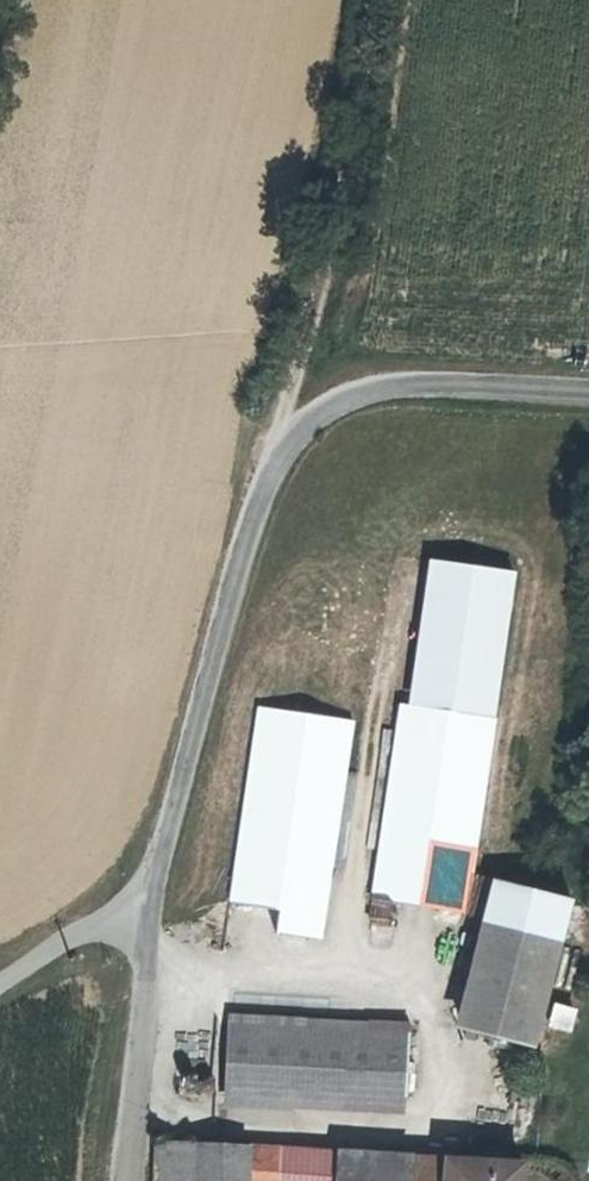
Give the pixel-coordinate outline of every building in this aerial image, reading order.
[(491,718),(402,704),(365,923),(386,927),(389,904),(459,915),(491,718)] [(224,902),(273,910),(269,934),(310,941),(346,721),(257,705),(224,902)] [(557,946),(469,922),(443,1032),(531,1053),(557,946)] [(542,1028),(567,1033),(572,1009),(547,1004),(542,1028)] [(404,1026),(227,1016),(221,1098),(399,1108),(404,1026)] [(199,1139),(152,1139),(151,1180),(199,1180),(199,1139)] [(286,1144),(199,1139),(199,1180),(283,1180),(286,1144)] [(335,1147),(286,1144),(283,1180),(334,1180),(335,1147)] [(334,1180),(521,1180),(522,1161),(335,1147),(334,1180)]
